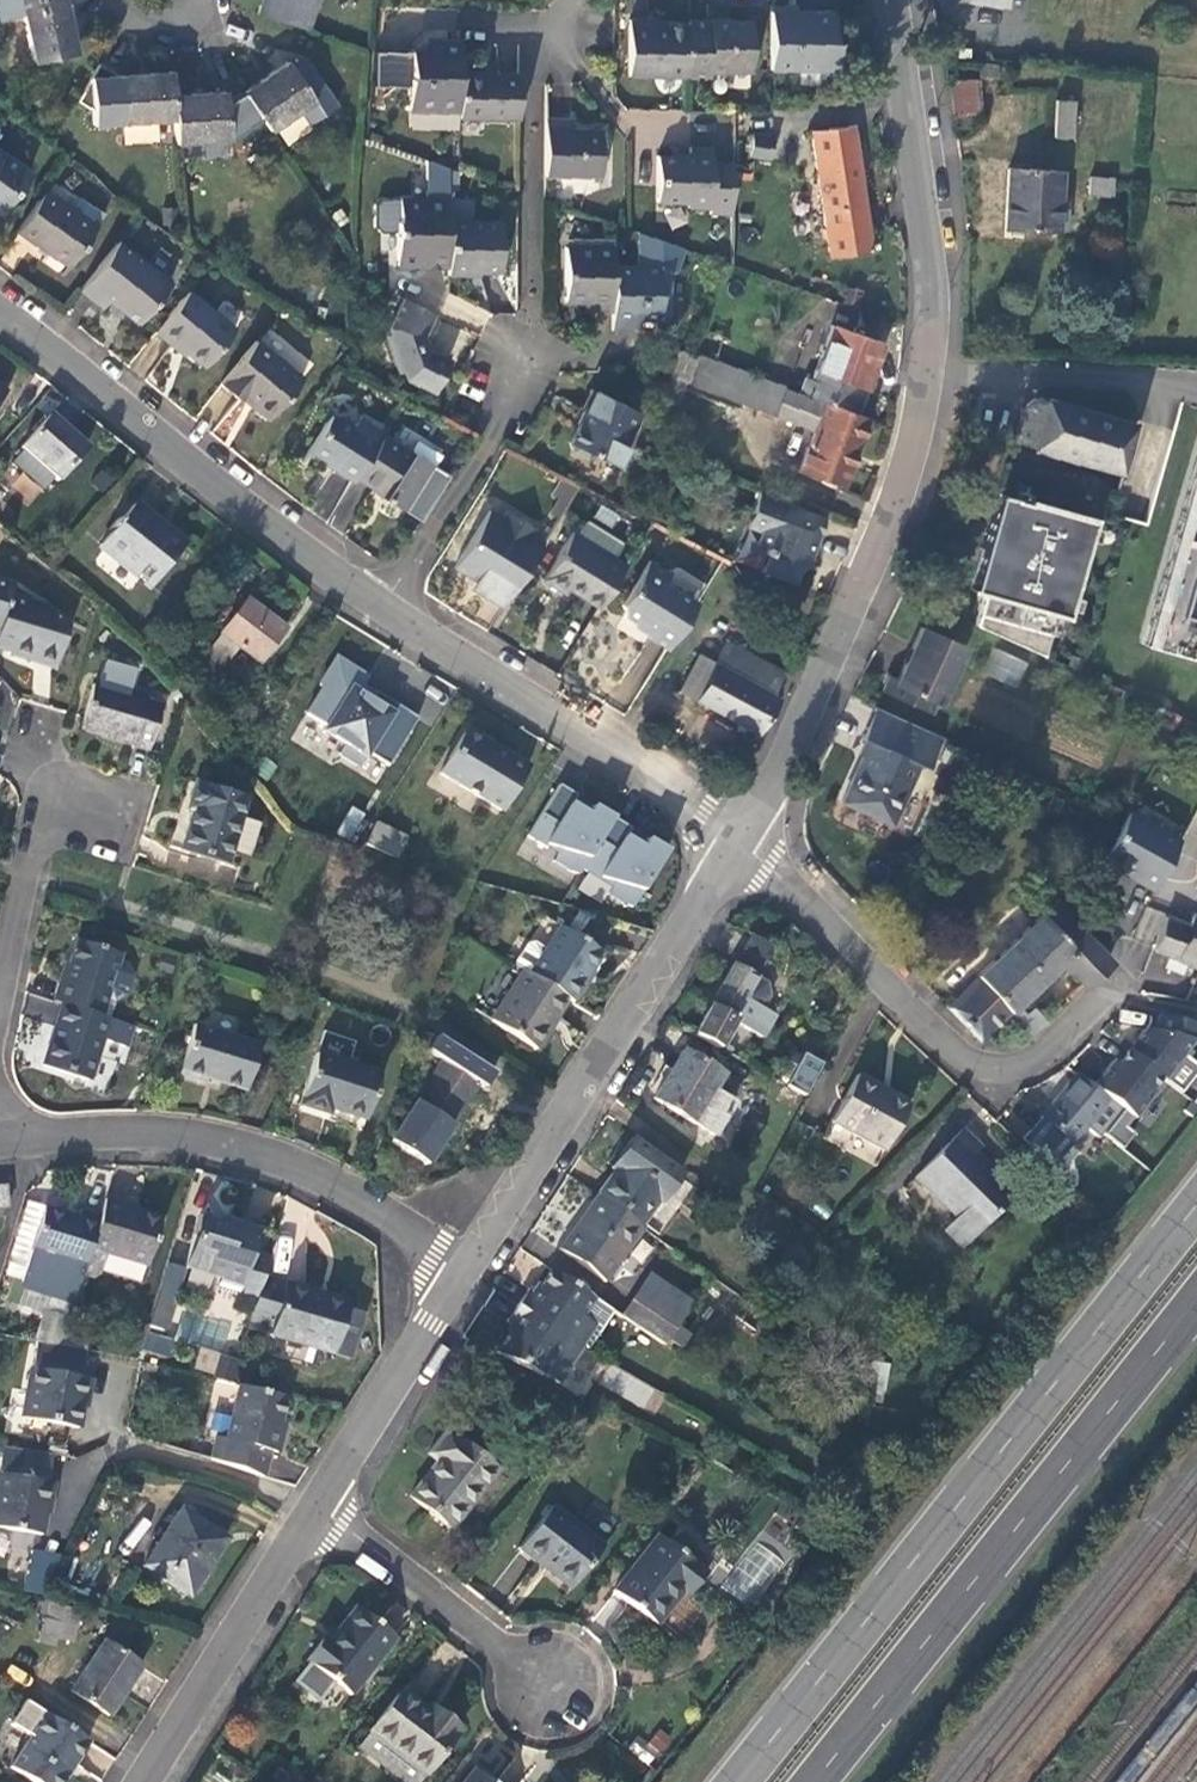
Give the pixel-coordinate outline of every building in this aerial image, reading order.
[(64,0),(19,0),(22,13),(64,1),(64,0)] [(257,12),(306,29),(315,0),(261,0),(257,12)] [(76,50),(64,1),(22,13),(35,60),(76,50)] [(831,14),(768,12),(765,70),(796,71),(796,68),(832,70),(833,44),(829,44),(831,14)] [(624,72),(685,73),(685,22),(645,20),(645,16),(625,15),(624,72)] [(746,19),(685,19),(685,22),(685,73),(707,74),(706,67),(746,66),(746,19)] [(456,74),(456,35),(432,34),(431,32),(422,41),(422,46),(406,46),(404,106),(456,106),(456,74)] [(172,119),(169,72),(116,77),(95,64),(72,101),(87,110),(88,126),(172,119)] [(287,64),(243,94),(260,119),(269,132),(312,102),(287,64)] [(456,74),(456,106),(455,115),(515,118),(514,73),(490,72),(491,75),(456,74)] [(954,78),(953,114),(981,114),(981,79),(954,78)] [(260,119),(243,94),(224,104),(223,92),(171,97),(172,119),(174,144),(228,141),(260,119)] [(1070,100),(1052,101),(1052,138),(1071,138),(1070,100)] [(565,117),(543,116),(542,173),(596,175),(596,127),(565,126),(565,117)] [(811,131),(827,253),(867,249),(859,191),(851,126),(811,131)] [(743,157),(766,158),(766,138),(744,137),(743,157)] [(733,213),(733,163),(713,163),(712,147),(690,147),(690,156),(657,156),(657,201),(684,202),(689,207),(711,207),(711,213),(733,213)] [(23,175),(0,158),(0,208),(23,175)] [(1058,207),(1067,207),(1067,197),(1058,196),(1059,172),(1007,169),(1006,194),(1005,227),(1057,230),(1058,207)] [(1087,194),(1111,195),(1111,179),(1088,178),(1087,194)] [(44,191),(16,231),(65,266),(93,227),(44,191)] [(445,265),(445,219),(445,196),(396,195),(396,218),(394,221),(393,264),(445,265)] [(1066,231),(1067,207),(1058,207),(1057,230),(1066,231)] [(445,265),(444,273),(463,273),(463,270),(495,270),(494,222),(445,219),(445,265)] [(1091,247),(1120,249),(1122,228),(1093,225),(1091,247)] [(115,244),(77,292),(100,307),(105,300),(131,319),(160,275),(115,244)] [(610,265),(610,247),(561,248),(561,300),(589,302),(589,310),(610,311),(610,265)] [(610,311),(610,330),(631,330),(631,319),(657,320),(666,314),(666,272),(657,265),(610,265),(610,311)] [(160,275),(131,319),(135,322),(166,280),(160,275)] [(188,290),(155,332),(172,345),(175,341),(204,365),(234,329),(188,290)] [(440,310),(482,328),(489,310),(448,293),(440,310)] [(420,332),(432,310),(402,294),(388,320),(391,330),(387,332),(395,365),(399,364),(401,374),(431,389),(446,358),(425,346),(420,332)] [(806,397),(856,415),(867,383),(880,344),(830,326),(806,397)] [(255,340),(219,384),(239,400),(240,399),(244,393),(270,414),(300,377),(255,340)] [(699,357),(680,350),(669,378),(688,385),(699,357)] [(806,397),(699,357),(688,385),(812,431),(797,472),(840,489),(846,473),(867,419),(856,415),(806,397)] [(588,456),(610,468),(622,445),(619,438),(631,413),(587,390),(578,409),(579,410),(563,443),(564,455),(584,465),(588,456)] [(244,393),(240,399),(265,419),(270,414),(244,393)] [(960,414),(962,397),(955,395),(949,431),(957,432),(960,414)] [(1127,420),(1043,398),(1030,445),(1114,469),(1127,420)] [(331,471),(351,482),(354,477),(375,444),(329,414),(306,450),(333,467),(331,471)] [(22,448),(57,480),(86,448),(51,416),(22,448)] [(407,452),(380,435),(375,444),(354,477),(380,494),(379,497),(402,512),(430,467),(407,452)] [(437,457),(413,442),(407,452),(430,467),(437,457)] [(1150,646),(1196,659),(1196,480),(1150,646)] [(1090,517),(995,491),(984,529),(968,587),(979,590),(970,622),(1039,652),(1051,610),(1063,613),(1090,517)] [(820,517),(754,492),(746,513),(760,518),(755,532),(751,543),(761,546),(759,552),(762,553),(756,571),(788,583),(796,560),(802,562),(809,544),(820,517)] [(5,500),(0,506),(0,524),(4,528),(18,512),(5,500)] [(104,545),(153,586),(184,551),(133,509),(120,524),(117,522),(107,533),(111,536),(104,545)] [(485,599),(501,609),(540,545),(529,537),(533,530),(507,512),(502,521),(488,512),(454,567),(490,592),(485,599)] [(746,513),(740,526),(755,532),(760,518),(746,513)] [(580,523),(573,534),(607,557),(615,546),(614,542),(584,522),(580,523)] [(567,589),(596,609),(623,567),(607,557),(573,534),(572,534),(541,581),(563,595),(567,589)] [(649,641),(664,651),(692,605),(664,585),(670,577),(651,564),(623,607),(626,620),(651,637),(649,641)] [(56,665),(68,626),(49,608),(11,597),(15,585),(0,581),(0,632),(0,633),(0,643),(12,647),(11,651),(56,665)] [(223,633),(262,663),(288,629),(250,599),(223,633)] [(880,693),(926,713),(928,707),(932,709),(934,703),(937,705),(964,647),(920,627),(909,652),(896,680),(888,676),(880,693)] [(773,693),(782,675),(724,642),(714,660),(691,701),(755,736),(778,696),(773,693)] [(187,671),(213,687),(230,660),(205,644),(187,671)] [(984,672),(1017,688),(1028,663),(995,648),(984,672)] [(691,701),(714,660),(701,654),(679,694),(691,701)] [(358,724),(389,744),(402,724),(407,727),(411,719),(407,716),(419,696),(387,677),(358,724)] [(98,685),(85,725),(106,732),(104,737),(151,752),(165,707),(98,685)] [(860,755),(840,801),(889,824),(916,763),(924,767),(938,736),(872,706),(858,737),(867,741),(860,755)] [(106,732),(85,725),(84,730),(104,737),(106,732)] [(465,732),(440,773),(501,810),(529,766),(493,743),(491,748),(465,732)] [(182,851),(229,866),(243,820),(239,819),(246,798),(197,785),(189,813),(194,815),(182,851)] [(350,808),(339,833),(351,839),(363,813),(350,808)] [(1125,811),(1121,818),(1100,855),(1137,875),(1135,880),(1152,891),(1178,840),(1125,811)] [(406,836),(378,822),(368,842),(395,856),(406,836)] [(625,908),(650,921),(660,904),(635,891),(644,875),(654,855),(646,851),(649,845),(642,841),(639,847),(620,837),(611,854),(605,852),(597,866),(603,870),(590,893),(624,911),(625,908)] [(1082,983),(1108,959),(1083,932),(1085,930),(1056,897),(975,974),(977,977),(945,1007),(977,1038),(1007,1010),(1022,996),(1060,960),(1082,983)] [(1192,913),(1187,926),(1164,917),(1151,948),(1173,956),(1168,967),(1183,974),(1188,963),(1196,966),(1196,915),(1192,913)] [(574,1001),(580,1005),(591,989),(587,986),(598,969),(606,955),(567,930),(536,976),(574,1001)] [(62,981),(55,1001),(65,1004),(103,1016),(121,954),(84,942),(71,984),(62,981)] [(766,963),(792,979),(800,966),(774,950),(766,963)] [(718,995),(697,1032),(722,1045),(737,1020),(764,1036),(775,1016),(761,1007),(768,997),(767,983),(735,965),(718,995)] [(536,976),(530,972),(498,1023),(538,1049),(549,1032),(552,1034),(564,1016),(574,1001),(536,976)] [(1007,1010),(1029,1033),(1043,1019),(1022,996),(1007,1010)] [(93,1078),(111,1018),(103,1016),(65,1004),(48,1064),(93,1078)] [(1125,1050),(1161,1079),(1191,1041),(1193,1041),(1196,1028),(1196,1024),(1157,1012),(1153,1028),(1142,1028),(1125,1050)] [(210,1076),(246,1087),(260,1045),(198,1026),(183,1075),(208,1083),(210,1076)] [(469,1076),(479,1062),(438,1036),(429,1050),(444,1060),(469,1076)] [(656,1095),(716,1132),(735,1101),(714,1087),(725,1071),(685,1048),(672,1069),(656,1095)] [(1161,1079),(1125,1050),(1114,1063),(1148,1090),(1158,1078),(1161,1080),(1161,1079)] [(789,1082),(808,1093),(824,1063),(805,1053),(789,1082)] [(330,1110),(366,1121),(382,1076),(317,1056),(301,1106),(329,1115),(330,1110)] [(480,1083),(469,1076),(444,1060),(417,1101),(453,1123),(466,1103),(480,1083)] [(1110,1060),(1089,1085),(1104,1099),(1119,1108),(1131,1117),(1150,1092),(1148,1090),(1114,1063),(1110,1060)] [(838,1109),(834,1116),(886,1146),(891,1138),(898,1123),(910,1103),(898,1098),(875,1084),(876,1082),(858,1072),(838,1109)] [(1070,1142),(1086,1121),(1104,1099),(1075,1073),(1040,1114),(1070,1142)] [(1020,1137),(1052,1167),(1070,1142),(1040,1114),(1020,1137)] [(981,1148),(962,1129),(916,1176),(958,1217),(945,1229),(963,1248),(1016,1194),(975,1154),(981,1148)] [(616,1169),(600,1193),(642,1223),(659,1198),(661,1200),(683,1170),(634,1136),(623,1152),(613,1166),(616,1169)] [(393,1154),(422,1165),(429,1148),(400,1137),(393,1154)] [(642,1223),(600,1193),(590,1207),(584,1216),(587,1217),(579,1229),(576,1227),(562,1248),(607,1280),(645,1226),(642,1223)] [(125,1203),(106,1198),(101,1215),(84,1272),(95,1275),(102,1271),(103,1269),(108,1252),(146,1264),(148,1264),(161,1218),(124,1207),(125,1203)] [(84,1272),(101,1215),(83,1209),(80,1217),(45,1207),(22,1279),(77,1296),(84,1272)] [(218,1222),(202,1217),(186,1268),(221,1280),(232,1276),(245,1281),(243,1290),(259,1295),(264,1276),(270,1257),(254,1252),(261,1233),(227,1221),(223,1233),(215,1230),(218,1222)] [(146,1264),(108,1252),(103,1269),(141,1281),(146,1264)] [(532,1288),(520,1304),(584,1347),(585,1347),(600,1325),(585,1315),(597,1297),(554,1269),(544,1284),(539,1293),(532,1288)] [(637,1293),(679,1320),(692,1302),(651,1274),(637,1293)] [(335,1354),(350,1303),(264,1276),(259,1295),(251,1322),(275,1329),(273,1336),(335,1354)] [(160,1289),(149,1328),(167,1334),(178,1294),(160,1289)] [(637,1293),(623,1314),(664,1342),(679,1320),(637,1293)] [(584,1347),(520,1304),(510,1321),(517,1326),(511,1335),(500,1353),(545,1375),(557,1358),(572,1367),(585,1347),(584,1347)] [(51,1323),(45,1342),(62,1345),(67,1327),(51,1323)] [(140,1349),(169,1357),(175,1337),(146,1329),(140,1349)] [(86,1379),(91,1352),(62,1345),(45,1342),(27,1418),(81,1429),(93,1380),(86,1379)] [(194,1367),(214,1372),(219,1353),(200,1348),(194,1367)] [(652,1411),(662,1392),(610,1365),(600,1384),(652,1411)] [(210,1461),(262,1476),(268,1451),(279,1454),(285,1429),(279,1427),(283,1415),(288,1397),(241,1386),(226,1441),(216,1438),(210,1461)] [(411,1495),(451,1527),(498,1470),(448,1430),(429,1454),(438,1462),(428,1474),(411,1495)] [(8,1444),(0,1479),(0,1524),(41,1533),(54,1480),(49,1479),(55,1454),(8,1444)] [(547,1571),(568,1588),(603,1547),(552,1505),(518,1547),(547,1571)] [(228,1540),(184,1511),(148,1566),(190,1596),(207,1572),(228,1540)] [(683,1589),(688,1593),(705,1572),(658,1535),(615,1591),(638,1609),(656,1623),(683,1589)] [(764,1547),(723,1578),(738,1599),(780,1568),(764,1547)] [(30,1549),(25,1591),(50,1594),(55,1552),(30,1549)] [(40,1638),(54,1641),(57,1633),(71,1636),(78,1612),(47,1606),(40,1638)] [(306,1679),(336,1703),(348,1689),(352,1694),(397,1639),(357,1606),(345,1621),(329,1640),(326,1637),(308,1658),(317,1665),(306,1679)] [(73,1692),(110,1716),(126,1692),(143,1667),(106,1642),(73,1692)] [(405,1781),(420,1781),(461,1731),(438,1713),(435,1717),(423,1708),(403,1693),(359,1746),(405,1781)] [(90,1740),(27,1701),(11,1724),(32,1737),(13,1766),(22,1772),(16,1779),(20,1781),(38,1781),(64,1781),(71,1771),(90,1740)] [(635,1746),(642,1760),(671,1748),(665,1733),(635,1746)] [(465,1781),(489,1781),(474,1770),(465,1781)]
